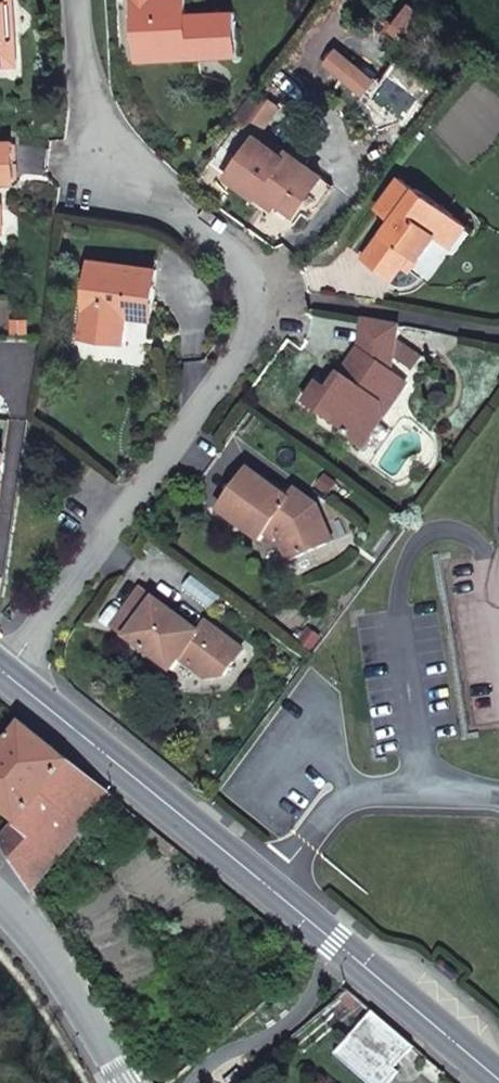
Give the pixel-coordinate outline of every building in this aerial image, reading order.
[(15,0),(0,0),(0,64),(19,63),(17,37),(11,37),(8,2),(15,2),(15,0)] [(135,47),(187,44),(187,57),(237,55),(235,12),(186,15),(185,0),(132,0),(135,47)] [(15,2),(8,2),(11,37),(17,37),(15,2)] [(415,27),(425,14),(413,4),(402,17),(415,27)] [(187,44),(135,47),(136,60),(187,57),(187,44)] [(336,47),(322,67),(341,82),(355,61),(336,47)] [(259,84),(243,107),(271,128),(287,105),(259,84)] [(256,136),(226,176),(293,227),(327,180),(288,151),(284,156),(256,136)] [(15,181),(14,141),(0,142),(0,181),(15,181)] [(378,209),(392,220),(416,188),(401,177),(378,209)] [(392,220),(364,258),(393,279),(402,267),(412,253),(418,258),(430,242),(427,239),(432,232),(436,234),(442,240),(458,219),(416,188),(392,220)] [(458,219),(442,240),(451,246),(466,225),(458,219)] [(430,242),(436,234),(432,232),(427,239),(430,242)] [(418,258),(412,253),(402,267),(408,272),(418,258)] [(91,261),(82,336),(114,340),(117,313),(126,314),(152,318),(157,269),(91,261)] [(114,340),(123,341),(126,314),(117,313),(114,340)] [(330,391),(324,387),(320,384),(306,404),(347,432),(345,434),(364,447),(383,419),(381,406),(401,378),(392,373),(401,327),(366,321),(360,350),(337,383),(330,391)] [(331,378),(324,387),(330,391),(337,383),(331,378)] [(383,419),(408,384),(401,378),(381,406),(383,419)] [(219,510),(262,541),(267,534),(270,530),(280,537),(281,538),(291,561),(335,542),(319,506),(296,489),(290,498),(249,470),(219,510)] [(280,537),(270,530),(267,534),(277,541),(280,537)] [(142,588),(113,627),(126,637),(173,672),(181,661),(207,679),(225,677),(235,663),(228,658),(238,645),(207,622),(200,631),(156,598),(142,588)] [(235,663),(244,650),(238,645),(228,658),(235,663)] [(0,841),(32,891),(41,906),(57,886),(44,877),(111,794),(71,761),(24,722),(0,751),(0,808),(18,823),(0,841)] [(291,1039),(305,1054),(365,1003),(350,990),(309,1024),(291,1039)] [(397,1069),(416,1047),(374,1011),(336,1055),(368,1082),(392,1082),(401,1073),(397,1069)]
